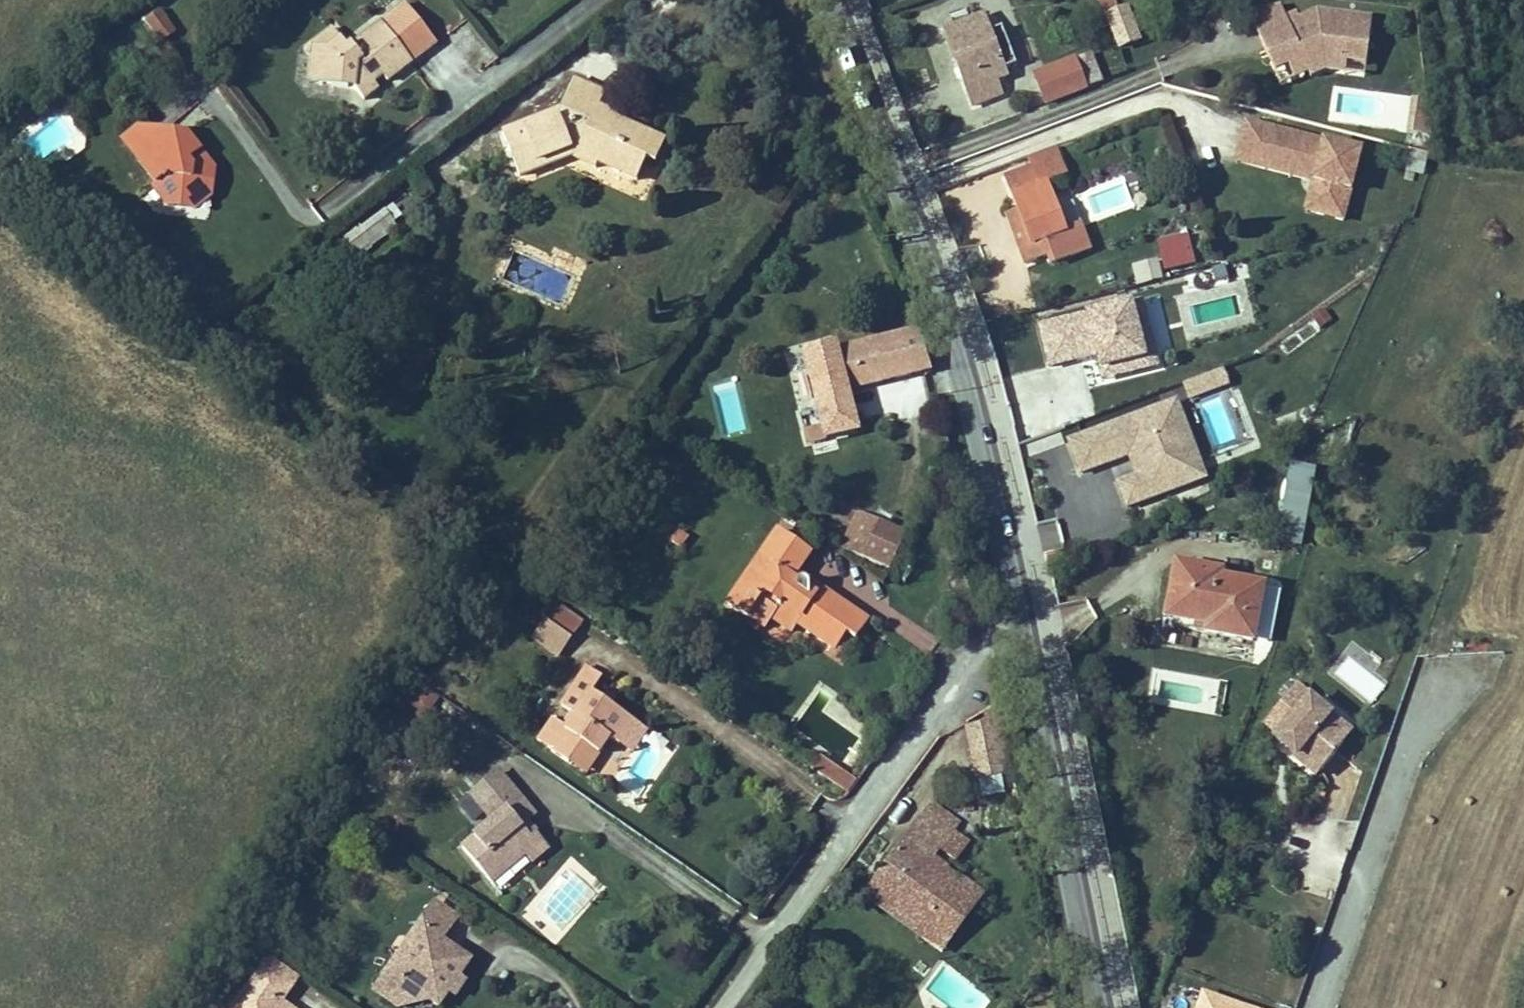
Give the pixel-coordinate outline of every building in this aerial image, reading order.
[(1106,13),(1116,9),(1112,0),(1101,0),(1106,13)] [(1278,1),(1249,7),(1272,66),(1286,59),(1294,73),(1307,66),(1315,69),(1323,65),(1342,66),(1343,56),(1366,59),(1368,15),(1314,8),(1296,16),(1294,9),(1283,13),(1278,1)] [(144,21),(161,43),(177,31),(160,9),(144,21)] [(974,89),(1007,76),(985,18),(946,32),(964,78),(969,77),(974,89)] [(413,63),(384,23),(349,49),(342,41),(330,51),(328,51),(313,50),(312,57),(310,76),(322,78),(321,84),(349,86),(349,80),(356,81),(356,87),(365,100),(380,88),(375,82),(384,75),(389,81),(413,63)] [(342,41),(333,29),(320,39),(328,51),(330,51),(342,41)] [(313,50),(328,51),(320,39),(306,49),(312,57),(313,50)] [(1092,53),(1076,59),(1086,88),(1103,82),(1092,53)] [(1086,88),(1076,59),(1036,74),(1047,103),(1086,88)] [(384,75),(375,82),(380,88),(389,81),(384,75)] [(321,84),(322,78),(310,76),(309,84),(321,84)] [(666,143),(618,122),(614,129),(595,120),(600,107),(606,94),(576,80),(562,111),(536,121),(538,124),(522,131),(520,127),(503,133),(520,177),(577,156),(581,148),(602,158),(599,164),(638,181),(648,160),(656,163),(666,143)] [(1425,95),(1413,93),(1408,129),(1429,132),(1425,95)] [(620,116),(600,107),(595,120),(614,129),(618,122),(620,116)] [(536,121),(520,127),(522,131),(538,124),(536,121)] [(1267,160),(1274,131),(1245,123),(1235,163),(1313,182),(1315,173),(1267,160)] [(123,141),(133,154),(163,131),(138,128),(123,141)] [(186,133),(163,131),(133,154),(157,186),(154,188),(167,205),(197,208),(198,195),(211,196),(215,170),(194,168),(190,161),(202,153),(186,133)] [(1360,152),(1274,131),(1267,160),(1315,173),(1313,182),(1322,184),(1315,214),(1342,221),(1360,152)] [(1006,177),(1018,211),(1024,226),(1019,229),(1031,261),(1067,247),(1062,233),(1065,232),(1047,182),(1067,173),(1058,147),(1032,157),(1035,166),(1006,177)] [(575,159),(597,168),(599,164),(602,158),(581,148),(577,156),(575,159)] [(190,161),(194,168),(215,170),(202,153),(190,161)] [(1322,184),(1313,182),(1306,211),(1315,214),(1322,184)] [(211,196),(198,195),(197,208),(211,196)] [(391,205),(358,230),(368,243),(393,224),(401,217),(391,205)] [(1024,264),(1031,261),(1019,229),(1024,226),(1018,211),(1006,215),(1024,264)] [(393,224),(368,243),(372,248),(396,229),(393,224)] [(358,230),(346,239),(356,252),(368,243),(358,230)] [(1162,241),(1167,268),(1192,264),(1187,237),(1162,241)] [(962,267),(981,263),(976,245),(958,249),(962,267)] [(1135,285),(1163,278),(1157,257),(1129,264),(1135,285)] [(1162,363),(1142,293),(1036,322),(1048,365),(1092,353),(1099,380),(1162,363)] [(919,331),(911,332),(835,351),(845,390),(848,388),(931,368),(919,331)] [(412,394),(422,385),(415,376),(404,386),(412,394)] [(1170,387),(1067,428),(1082,464),(1129,445),(1139,469),(1118,477),(1127,500),(1203,470),(1170,387)] [(816,396),(822,418),(853,411),(848,388),(845,390),(816,396)] [(857,431),(853,411),(822,418),(824,426),(804,431),(807,443),(857,431)] [(1261,517),(1258,543),(1305,548),(1315,466),(1287,463),(1280,519),(1261,517)] [(859,514),(843,549),(888,569),(904,535),(859,514)] [(1035,524),(1044,550),(1063,544),(1054,518),(1035,524)] [(679,549),(688,537),(678,531),(670,542),(679,549)] [(748,616),(765,592),(779,601),(778,608),(772,617),(792,631),(796,624),(829,647),(837,646),(846,633),(854,639),(866,620),(823,591),(821,596),(810,589),(809,586),(807,583),(805,581),(802,581),(800,581),(797,573),(810,553),(778,532),(729,603),(748,616)] [(1262,588),(1220,580),(1202,576),(1203,570),(1177,565),(1168,618),(1190,622),(1208,625),(1207,632),(1252,641),(1262,588)] [(1221,574),(1203,570),(1202,576),(1220,580),(1221,574)] [(778,608),(779,601),(765,592),(748,616),(764,627),(772,617),(778,608)] [(579,629),(584,621),(557,603),(552,610),(579,629)] [(546,606),(539,617),(544,621),(552,610),(546,606)] [(552,610),(544,621),(571,640),(579,629),(552,610)] [(560,657),(571,640),(544,621),(533,638),(560,657)] [(1207,632),(1208,625),(1190,622),(1189,628),(1207,632)] [(553,717),(538,740),(552,749),(550,751),(569,765),(573,759),(590,770),(611,740),(621,746),(636,724),(611,708),(601,700),(592,695),(603,678),(587,668),(560,706),(569,711),(561,723),(553,717)] [(410,684),(402,704),(431,715),(439,695),(410,684)] [(1268,724),(1284,737),(1287,734),(1304,748),(1301,752),(1323,770),(1353,734),(1298,689),(1268,724)] [(611,708),(616,699),(605,692),(601,700),(611,708)] [(1001,715),(963,723),(975,779),(1013,771),(1001,715)] [(395,735),(405,720),(398,716),(389,731),(395,735)] [(648,732),(636,724),(621,746),(631,753),(633,754),(648,732)] [(1284,737),(1279,743),(1318,776),(1323,770),(1301,752),(1304,748),(1287,734),(1284,737)] [(812,768),(839,787),(847,775),(820,757),(812,768)] [(590,770),(573,759),(569,765),(586,776),(590,770)] [(509,784),(498,772),(470,795),(481,808),(509,784)] [(848,794),(857,782),(847,775),(839,787),(848,794)] [(493,823),(462,848),(492,883),(525,856),(531,863),(548,849),(537,835),(532,839),(509,811),(522,801),(509,784),(481,808),(493,823)] [(536,817),(522,801),(509,811),(532,839),(537,835),(539,833),(530,823),(536,817)] [(934,805),(928,813),(952,831),(959,823),(934,805)] [(943,844),(952,831),(928,813),(918,825),(943,844)] [(918,825),(907,840),(933,858),(943,844),(918,825)] [(907,840),(881,876),(897,888),(886,903),(905,918),(909,914),(948,943),(983,895),(962,880),(966,874),(954,865),(949,870),(933,858),(907,840)] [(886,903),(897,888),(881,876),(867,896),(942,951),(948,943),(909,914),(905,918),(886,903)] [(437,900),(425,918),(448,934),(460,916),(437,900)] [(397,1007),(398,1007),(405,996),(420,995),(432,1003),(439,1007),(441,1007),(450,994),(457,998),(466,983),(461,979),(472,963),(456,952),(448,953),(439,947),(443,942),(448,934),(425,918),(419,926),(426,931),(395,976),(388,971),(374,992),(397,1007)] [(395,976),(426,931),(419,926),(388,971),(395,976)] [(439,947),(448,953),(456,952),(443,942),(439,947)] [(228,1007),(293,1007),(278,998),(295,973),(265,953),(228,1007)] [(1195,1007),(1254,1007),(1200,991),(1195,1007)] [(398,1007),(402,1007),(432,1003),(420,995),(405,996),(398,1007)]
